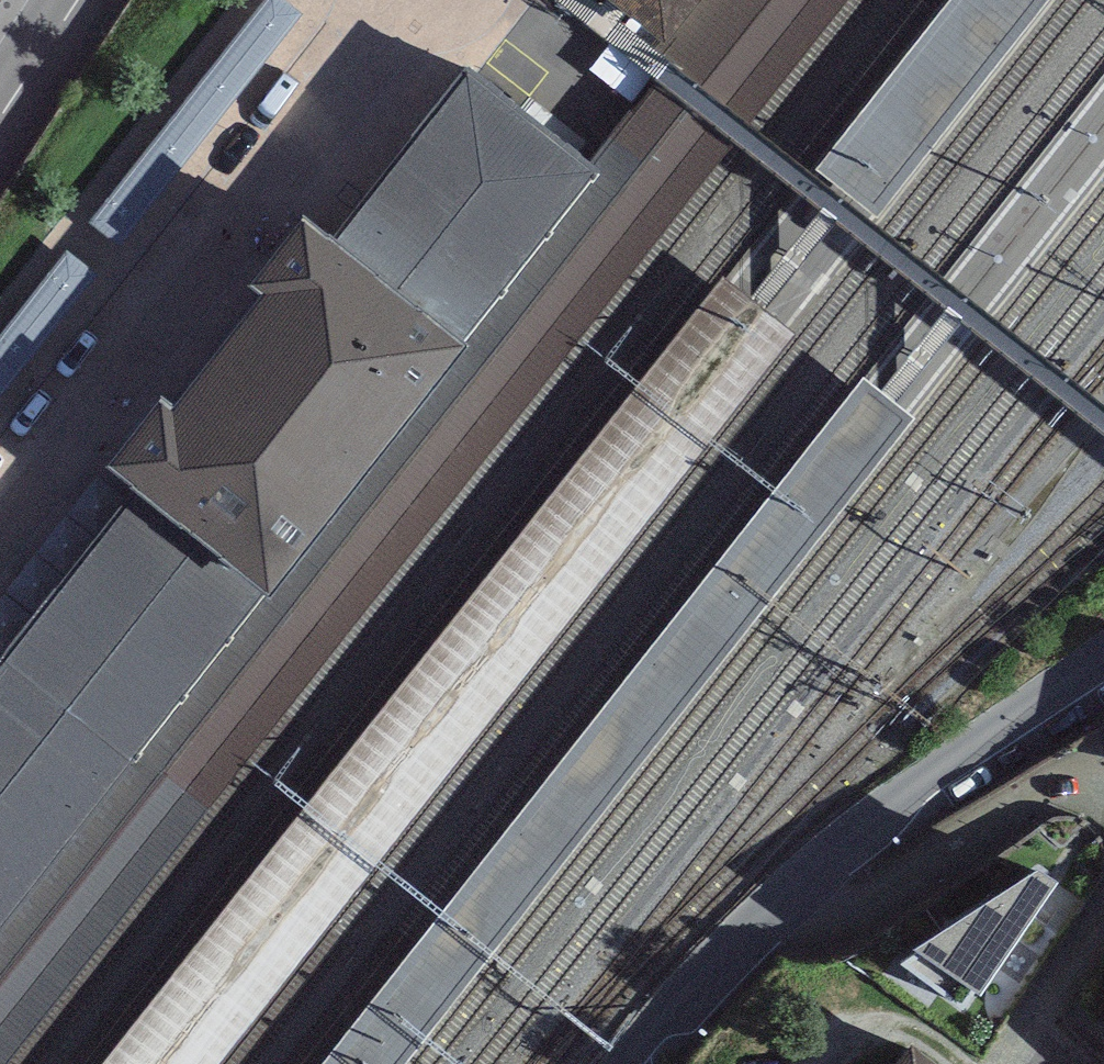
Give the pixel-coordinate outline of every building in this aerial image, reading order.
[(845,0),(708,0),(670,47),(660,53),(671,62),(625,122),(591,166),(601,175),(264,603),(131,763),(61,852),(0,930),(0,1063),(5,1063),(845,0)] [(670,47),(708,0),(606,0),(670,47)] [(814,165),(888,222),(1061,0),(946,0),(814,165)] [(135,503),(264,603),(601,175),(591,166),(466,74),(334,252),(303,229),(282,257),(251,298),(261,305),(172,416),(162,409),(107,477),(135,503)] [(104,1063),(218,1063),(798,337),(723,278),(104,1063)] [(323,1063),(405,1063),(917,421),(863,379),(323,1063)] [(3,666),(131,763),(264,603),(135,503),(35,627),(3,666)] [(61,852),(131,763),(3,666),(0,670),(0,930),(61,852)] [(1037,876),(913,953),(916,959),(903,968),(962,1013),(973,997),(982,1001),(1058,890),(1037,876)] [(901,1063),(929,1063),(912,1051),(901,1063)]
